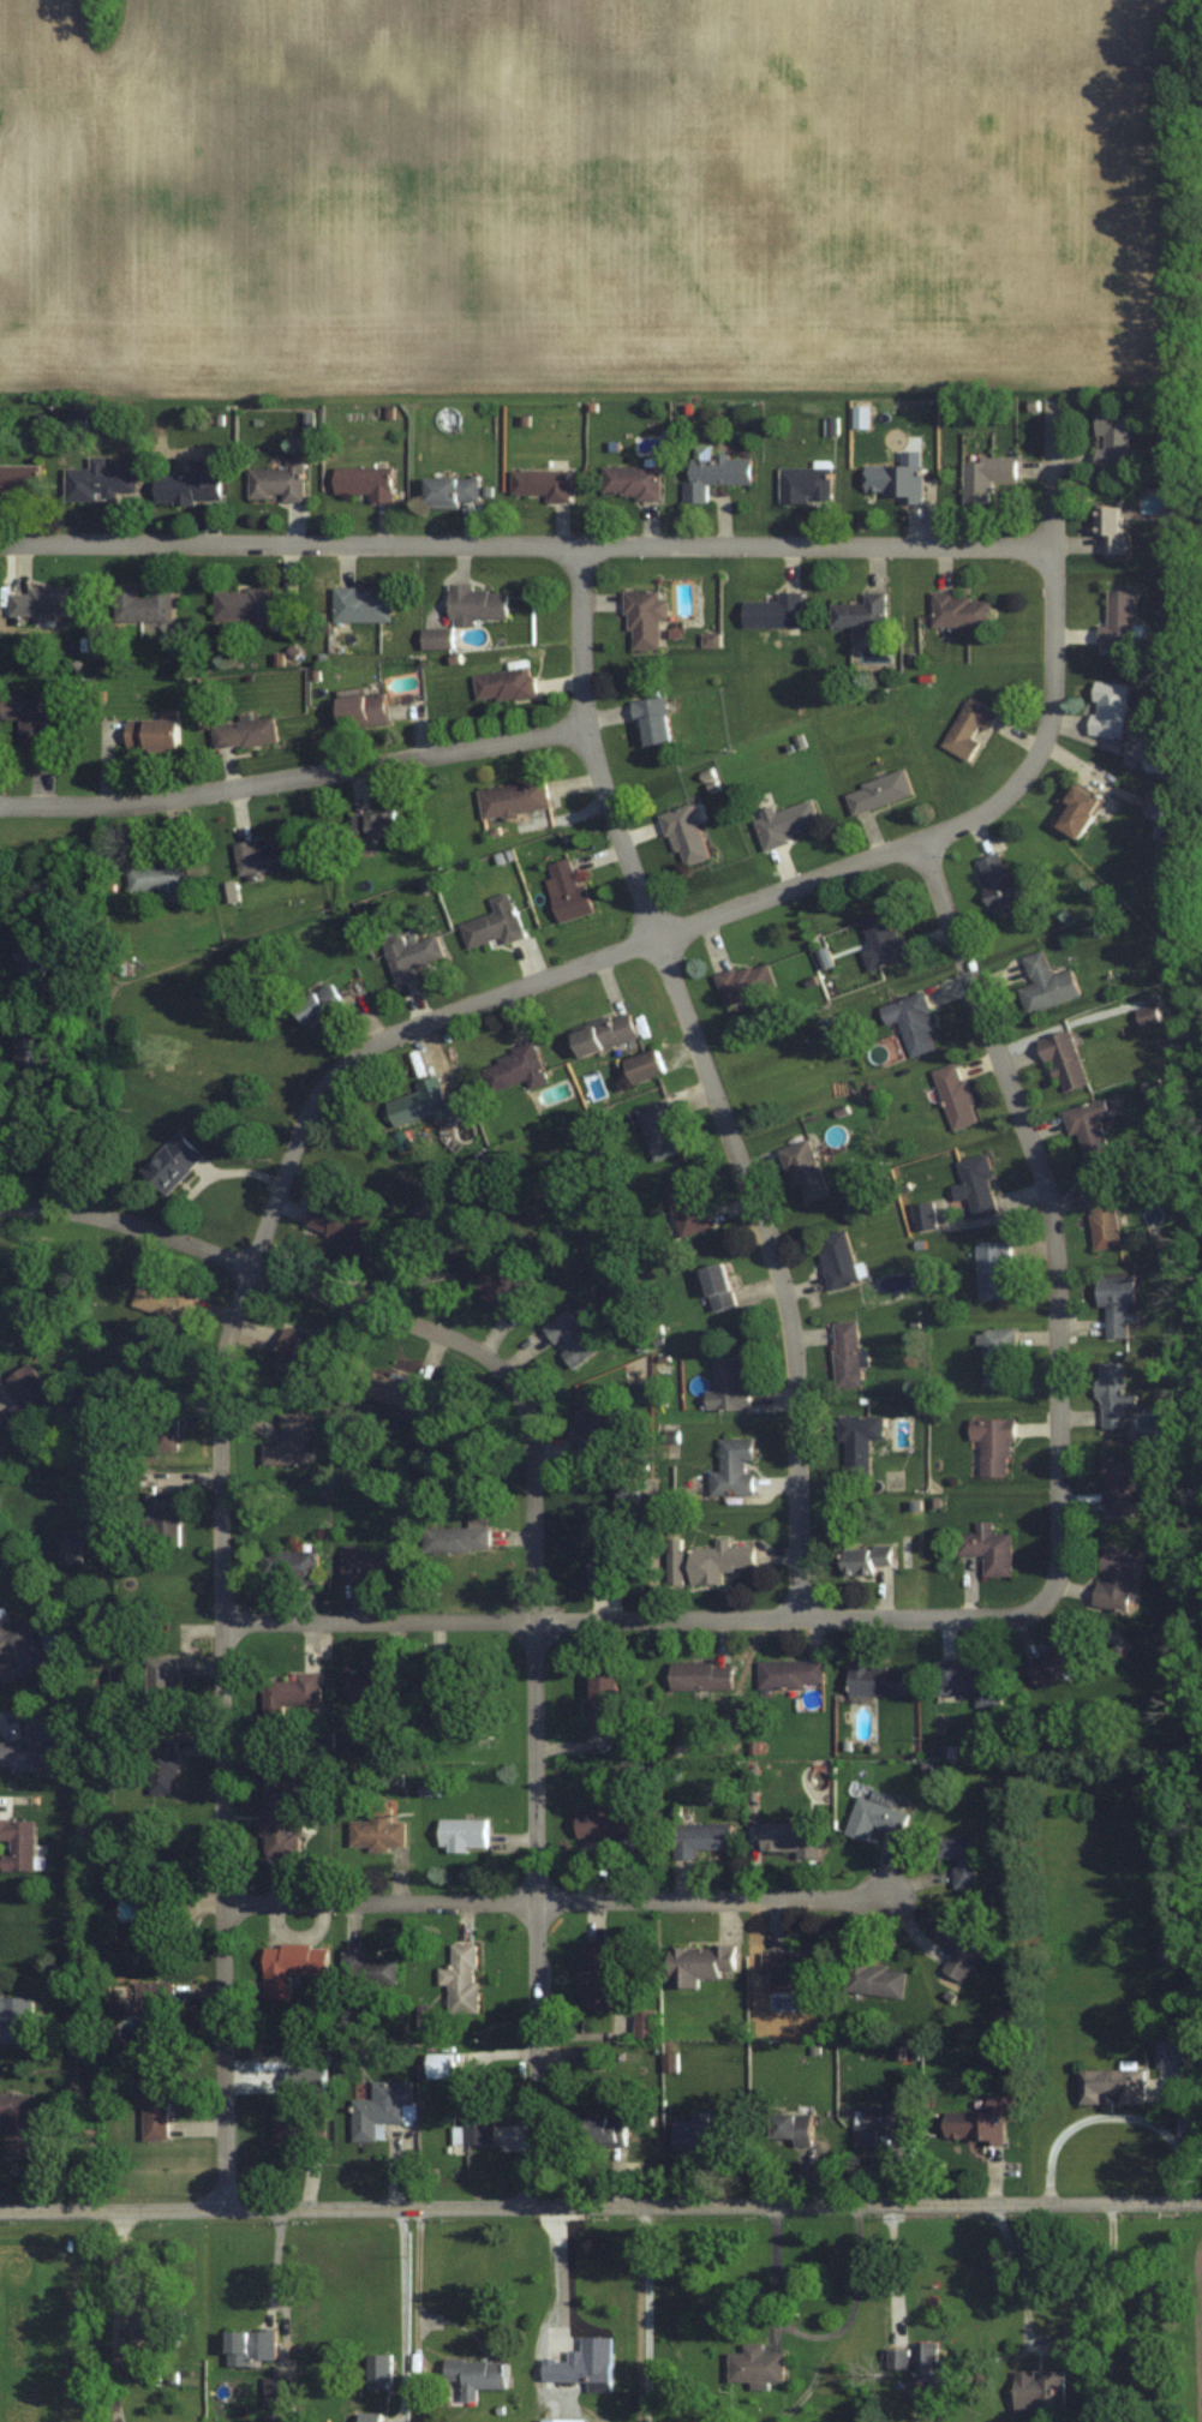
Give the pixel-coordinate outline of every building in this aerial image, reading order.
[(1102,437),(1102,449),(1094,449),(1094,471),(1128,471),(1128,414),(1093,414),(1093,437),(1102,437)] [(750,456),(705,456),(705,447),(697,447),(697,458),(689,457),(688,480),(682,480),(682,503),(706,503),(706,483),(750,483),(750,456)] [(989,481),(1015,481),(1015,457),(962,457),(962,505),(989,505),(989,481)] [(70,469),(70,501),(122,501),(122,491),(142,492),(142,469),(110,469),(110,458),(95,458),(95,469),(70,469)] [(310,459),(292,459),(292,469),(255,469),(255,498),(289,498),(289,502),(310,502),(310,459)] [(44,500),(44,465),(0,465),(0,500),(44,500)] [(921,465),(863,465),(863,498),(921,499),(921,465)] [(659,499),(659,466),(603,466),(603,499),(659,499)] [(376,495),(376,503),(400,503),(400,468),(342,468),(342,495),(376,495)] [(779,502),(830,502),(830,468),(779,468),(779,502)] [(569,500),(569,471),(518,471),(518,500),(569,500)] [(228,476),(162,476),(162,504),(228,503),(228,476)] [(484,478),(433,478),(433,507),(484,507),(484,478)] [(1104,536),(1104,557),(1121,557),(1122,508),(1092,508),(1092,535),(1104,536)] [(456,586),(456,623),(515,622),(514,591),(480,592),(480,585),(456,586)] [(16,617),(78,617),(78,588),(33,588),(33,593),(16,593),(16,617)] [(120,588),(120,623),(177,623),(177,589),(155,589),(155,598),(142,598),(142,588),(120,588)] [(340,623),(397,623),(397,594),(381,594),(381,589),(340,589),(340,623)] [(220,590),(220,624),(274,624),(274,590),(220,590)] [(624,630),(632,630),(632,650),(659,650),(659,618),(665,618),(665,600),(658,600),(658,591),(624,591),(624,630)] [(1098,626),(1098,648),(1132,648),(1132,591),(1107,591),(1107,626),(1098,626)] [(741,628),(800,628),(800,593),(776,593),(776,602),(741,602),(741,628)] [(884,593),(863,593),(863,604),(830,604),(830,627),(884,627),(884,593)] [(988,627),(988,596),(931,596),(931,627),(988,627)] [(459,650),(459,630),(429,630),(429,650),(459,650)] [(516,671),(480,676),(484,704),(542,696),(537,663),(516,666),(516,671)] [(1087,735),(1122,739),(1128,685),(1094,681),(1087,735)] [(353,730),(396,724),(391,692),(348,699),(353,730)] [(26,771),(53,771),(53,693),(9,693),(9,720),(26,720),(26,771)] [(639,746),(671,741),(664,695),(632,700),(639,746)] [(971,762),(995,712),(965,698),(941,748),(971,762)] [(218,726),(221,750),(284,743),(281,716),(247,720),(247,722),(218,726)] [(189,752),(189,720),(133,720),(133,752),(189,752)] [(843,789),(851,814),(911,794),(903,770),(843,789)] [(482,818),(549,808),(544,779),(478,789),(482,818)] [(1102,800),(1073,785),(1052,826),(1081,841),(1102,800)] [(784,833),(819,822),(811,799),(775,811),(773,805),(750,813),(762,850),(787,842),(784,833)] [(690,804),(659,813),(676,868),(707,858),(690,804)] [(411,839),(406,809),(358,816),(363,846),(411,839)] [(245,875),(299,868),(294,835),(273,838),(274,847),(263,849),(262,840),(241,844),(245,875)] [(1017,908),(1013,894),(1026,890),(1022,876),(1007,881),(997,851),(974,859),(992,916),(1017,908)] [(169,864),(134,867),(135,892),(169,889),(170,902),(184,900),(183,887),(195,886),(192,852),(168,854),(169,864)] [(584,883),(576,885),(570,858),(545,864),(559,920),(591,912),(584,883)] [(494,912),(460,924),(468,948),(501,937),(503,943),(524,936),(508,891),(489,898),(494,912)] [(868,947),(861,949),(867,970),(902,960),(888,909),(860,917),(868,947)] [(383,940),(395,983),(416,977),(413,965),(443,957),(437,935),(405,943),(403,934),(383,940)] [(1079,996),(1070,968),(1051,974),(1043,949),(1023,955),(1031,983),(1017,987),(1025,1012),(1079,996)] [(774,988),(765,960),(714,976),(723,1004),(774,988)] [(345,1006),(328,980),(292,1003),(309,1029),(345,1006)] [(878,1005),(884,1024),(898,1020),(910,1056),(938,1046),(920,991),(878,1005)] [(1138,1025),(1158,1022),(1155,1005),(1135,1008),(1138,1025)] [(578,1056),(636,1038),(628,1011),(570,1029),(578,1056)] [(53,1023),(25,1023),(25,1066),(71,1066),(71,1051),(53,1051),(53,1023)] [(1069,1028),(1037,1038),(1049,1076),(1056,1073),(1062,1090),(1086,1082),(1069,1028)] [(533,1043),(481,1059),(490,1090),(526,1079),(529,1089),(546,1084),(533,1043)] [(622,1059),(630,1084),(664,1072),(655,1047),(622,1059)] [(931,1069),(952,1130),(977,1121),(957,1060),(931,1069)] [(418,1091),(386,1101),(394,1126),(448,1109),(437,1075),(415,1082),(418,1091)] [(1140,1081),(1147,1105),(1164,1100),(1158,1077),(1140,1081)] [(1062,1109),(1070,1134),(1077,1132),(1087,1165),(1110,1158),(1098,1118),(1109,1115),(1104,1097),(1062,1109)] [(636,1109),(653,1161),(680,1152),(670,1122),(673,1121),(666,1099),(636,1109)] [(167,1194),(205,1156),(180,1132),(142,1170),(167,1194)] [(807,1139),(781,1148),(801,1203),(827,1194),(807,1139)] [(998,1211),(982,1154),(956,1161),(962,1183),(951,1186),(955,1201),(967,1197),(972,1218),(998,1211)] [(695,1207),(687,1179),(658,1187),(663,1206),(670,1204),(679,1237),(712,1228),(706,1204),(695,1207)] [(1119,1247),(1111,1184),(1087,1187),(1094,1250),(1119,1247)] [(319,1203),(309,1232),(365,1251),(378,1215),(341,1202),(338,1209),(319,1203)] [(910,1205),(914,1231),(936,1228),(932,1202),(910,1205)] [(816,1236),(827,1289),(856,1282),(845,1230),(816,1236)] [(976,1241),(977,1298),(1008,1298),(1008,1241),(976,1241)] [(517,1313),(531,1285),(516,1278),(521,1266),(507,1259),(502,1269),(488,1262),(473,1292),(517,1313)] [(700,1268),(712,1311),(735,1305),(723,1262),(700,1268)] [(1133,1275),(1096,1275),(1096,1306),(1105,1306),(1105,1336),(1127,1336),(1127,1305),(1133,1305),(1133,1275)] [(197,1296),(141,1278),(132,1306),(169,1317),(161,1343),(180,1349),(197,1296)] [(542,1327),(571,1369),(597,1350),(568,1309),(542,1327)] [(860,1387),(857,1321),(832,1322),(835,1388),(860,1387)] [(319,1335),(281,1328),(275,1362),(313,1369),(319,1335)] [(1010,1329),(982,1329),(982,1386),(1010,1386),(1010,1329)] [(740,1352),(713,1352),(713,1391),(705,1391),(705,1410),(749,1410),(749,1386),(740,1386),(740,1352)] [(1098,1361),(1098,1427),(1124,1427),(1124,1408),(1135,1408),(1135,1393),(1123,1393),(1124,1361),(1098,1361)] [(22,1399),(0,1415),(0,1419),(13,1437),(59,1403),(29,1362),(7,1378),(22,1399)] [(424,1414),(432,1386),(372,1370),(365,1398),(424,1414)] [(178,1451),(178,1397),(153,1397),(153,1451),(178,1451)] [(574,1455),(611,1453),(609,1408),(572,1409),(574,1455)] [(307,1412),(281,1412),(281,1442),(266,1442),(265,1468),(306,1468),(307,1412)] [(836,1441),(845,1441),(845,1472),(868,1472),(868,1440),(881,1440),(881,1416),(836,1416),(836,1441)] [(980,1439),(980,1477),(1007,1477),(1007,1441),(1015,1441),(1015,1418),(969,1418),(969,1439),(980,1439)] [(719,1438),(719,1472),(709,1472),(709,1494),(752,1494),(752,1472),(744,1472),(744,1463),(752,1463),(752,1438),(719,1438)] [(1145,1511),(1145,1489),(1135,1489),(1134,1453),(1101,1454),(1102,1512),(1145,1511)] [(180,1490),(145,1490),(145,1546),(180,1546),(180,1490)] [(586,1583),(616,1583),(617,1517),(593,1516),(592,1559),(587,1559),(586,1583)] [(468,1526),(422,1526),(422,1551),(488,1551),(488,1519),(468,1519),(468,1526)] [(1010,1576),(1010,1533),(990,1533),(990,1521),(974,1521),(974,1533),(956,1533),(956,1555),(982,1555),(982,1576),(1010,1576)] [(81,1537),(59,1537),(59,1564),(81,1565),(81,1537)] [(714,1548),(688,1548),(688,1584),(720,1584),(720,1569),(753,1569),(753,1546),(728,1546),(728,1538),(714,1538),(714,1548)] [(361,1550),(360,1544),(343,1544),(343,1582),(394,1581),(394,1550),(361,1550)] [(872,1575),(872,1565),(890,1565),(890,1547),(841,1547),(841,1575),(872,1575)] [(1137,1553),(1103,1547),(1093,1607),(1127,1612),(1137,1553)] [(261,1550),(260,1576),(310,1577),(311,1551),(261,1550)] [(681,1551),(667,1551),(667,1584),(681,1584),(681,1551)] [(1,1685),(43,1669),(30,1634),(38,1631),(33,1619),(10,1628),(6,1618),(0,1620),(0,1684),(1,1685)] [(1080,1665),(1067,1640),(1024,1663),(1037,1688),(1080,1665)] [(146,1712),(176,1712),(176,1657),(146,1657),(146,1712)] [(821,1661),(757,1661),(757,1689),(821,1689),(821,1661)] [(936,1661),(936,1695),(974,1695),(974,1707),(995,1707),(995,1667),(957,1667),(957,1661),(936,1661)] [(730,1690),(730,1663),(668,1663),(668,1690),(730,1690)] [(903,1696),(903,1664),(848,1664),(848,1696),(903,1696)] [(346,1697),(402,1697),(402,1670),(346,1670),(346,1697)] [(614,1674),(588,1674),(588,1724),(614,1724),(614,1674)] [(482,1705),(482,1675),(427,1675),(427,1705),(482,1705)] [(264,1680),(263,1715),(288,1715),(289,1707),(319,1707),(319,1680),(264,1680)] [(65,1766),(66,1743),(51,1743),(51,1721),(25,1721),(25,1742),(0,1742),(0,1765),(65,1766)] [(149,1795),(171,1795),(171,1759),(149,1759),(149,1795)] [(294,1819),(294,1788),(262,1787),(262,1855),(299,1856),(299,1819),(294,1819)] [(871,1825),(901,1834),(908,1812),(856,1796),(844,1836),(865,1842),(871,1825)] [(404,1821),(391,1821),(391,1807),(371,1807),(371,1820),(349,1820),(350,1850),(404,1850),(404,1821)] [(630,1837),(630,1810),(575,1810),(575,1837),(630,1837)] [(799,1823),(760,1823),(760,1852),(793,1852),(793,1857),(817,1857),(817,1814),(799,1814),(799,1823)] [(486,1851),(486,1818),(438,1818),(438,1851),(486,1851)] [(0,1820),(0,1841),(10,1841),(10,1856),(1,1856),(1,1871),(33,1871),(34,1820),(0,1820)] [(729,1849),(729,1823),(672,1824),(673,1857),(696,1857),(696,1850),(729,1849)] [(954,1888),(974,1888),(974,1835),(935,1835),(935,1858),(954,1858),(954,1888)] [(172,1893),(144,1893),(144,1942),(172,1942),(172,1893)] [(960,1983),(987,1934),(946,1912),(932,1936),(953,1947),(940,1972),(960,1983)] [(578,2008),(611,2008),(611,1940),(578,1940),(578,2008)] [(451,1943),(452,1966),(438,1966),(438,1985),(451,1985),(452,2013),(477,2012),(477,1943),(451,1943)] [(289,1973),(325,1974),(326,1945),(263,1944),(262,1999),(289,2000),(289,1973)] [(733,1945),(667,1946),(668,1986),(697,1986),(697,1979),(719,1979),(719,1971),(734,1971),(733,1945)] [(784,1951),(761,1952),(762,1995),(819,1994),(818,1946),(796,1947),(797,1971),(784,1971),(784,1951)] [(396,1949),(342,1949),(341,1983),(396,1984),(396,1949)] [(871,1959),(847,1957),(845,1994),(902,1997),(903,1968),(871,1967),(871,1959)] [(174,2010),(174,1983),(138,1983),(138,2007),(150,2007),(150,2010),(174,2010)] [(0,1997),(0,2043),(34,2043),(34,1997),(0,1997)] [(654,2035),(654,2010),(634,2010),(634,2035),(654,2035)] [(1156,2066),(1182,2066),(1182,2041),(1156,2041),(1156,2066)] [(426,2078),(451,2078),(452,2053),(426,2053),(426,2078)] [(321,2095),(321,2067),(285,2067),(285,2095),(321,2095)] [(1117,2105),(1143,2105),(1143,2069),(1077,2069),(1077,2105),(1099,2105),(1099,2094),(1117,2095),(1117,2105)] [(142,2075),(142,2090),(136,2090),(136,2108),(141,2108),(141,2141),(167,2141),(167,2075),(142,2075)] [(372,2081),(372,2100),(352,2100),(352,2142),(382,2141),(382,2124),(412,2123),(412,2081),(372,2081)] [(493,2123),(486,2123),(486,2091),(463,2091),(463,2144),(493,2144),(493,2123)] [(5,2154),(32,2154),(33,2095),(0,2095),(0,2117),(6,2117),(5,2154)] [(1004,2145),(1003,2117),(1013,2117),(1013,2096),(985,2097),(985,2112),(954,2113),(954,2146),(1004,2145)] [(853,2147),(875,2147),(875,2129),(904,2129),(904,2105),(853,2105),(853,2147)] [(690,2122),(671,2122),(671,2145),(730,2145),(730,2121),(707,2121),(707,2112),(690,2112),(690,2122)] [(625,2114),(584,2114),(584,2145),(625,2145),(625,2114)] [(792,2145),(810,2145),(810,2114),(770,2114),(770,2139),(792,2139),(792,2145)] [(272,2117),(272,2144),(324,2144),(324,2117),(272,2117)] [(140,2338),(163,2338),(163,2318),(140,2318),(140,2338)] [(274,2330),(225,2330),(225,2365),(274,2365),(274,2330)] [(944,2380),(944,2361),(935,2360),(935,2342),(912,2342),(912,2350),(887,2350),(887,2369),(913,2369),(913,2379),(944,2380)] [(782,2352),(762,2352),(762,2343),(743,2343),(743,2352),(727,2352),(727,2382),(782,2382),(782,2352)] [(596,2361),(542,2361),(542,2381),(586,2382),(586,2392),(611,2393),(611,2352),(596,2352),(596,2361)] [(366,2391),(390,2391),(390,2355),(366,2355),(366,2391)] [(505,2361),(447,2361),(447,2380),(461,2380),(461,2402),(476,2402),(476,2389),(505,2389),(505,2361)] [(1013,2370),(1013,2414),(1062,2414),(1063,2370),(1013,2370)] [(292,2378),(264,2378),(264,2409),(292,2409),(292,2378)] [(358,2413),(358,2421),(381,2421),(381,2413),(358,2413)]
